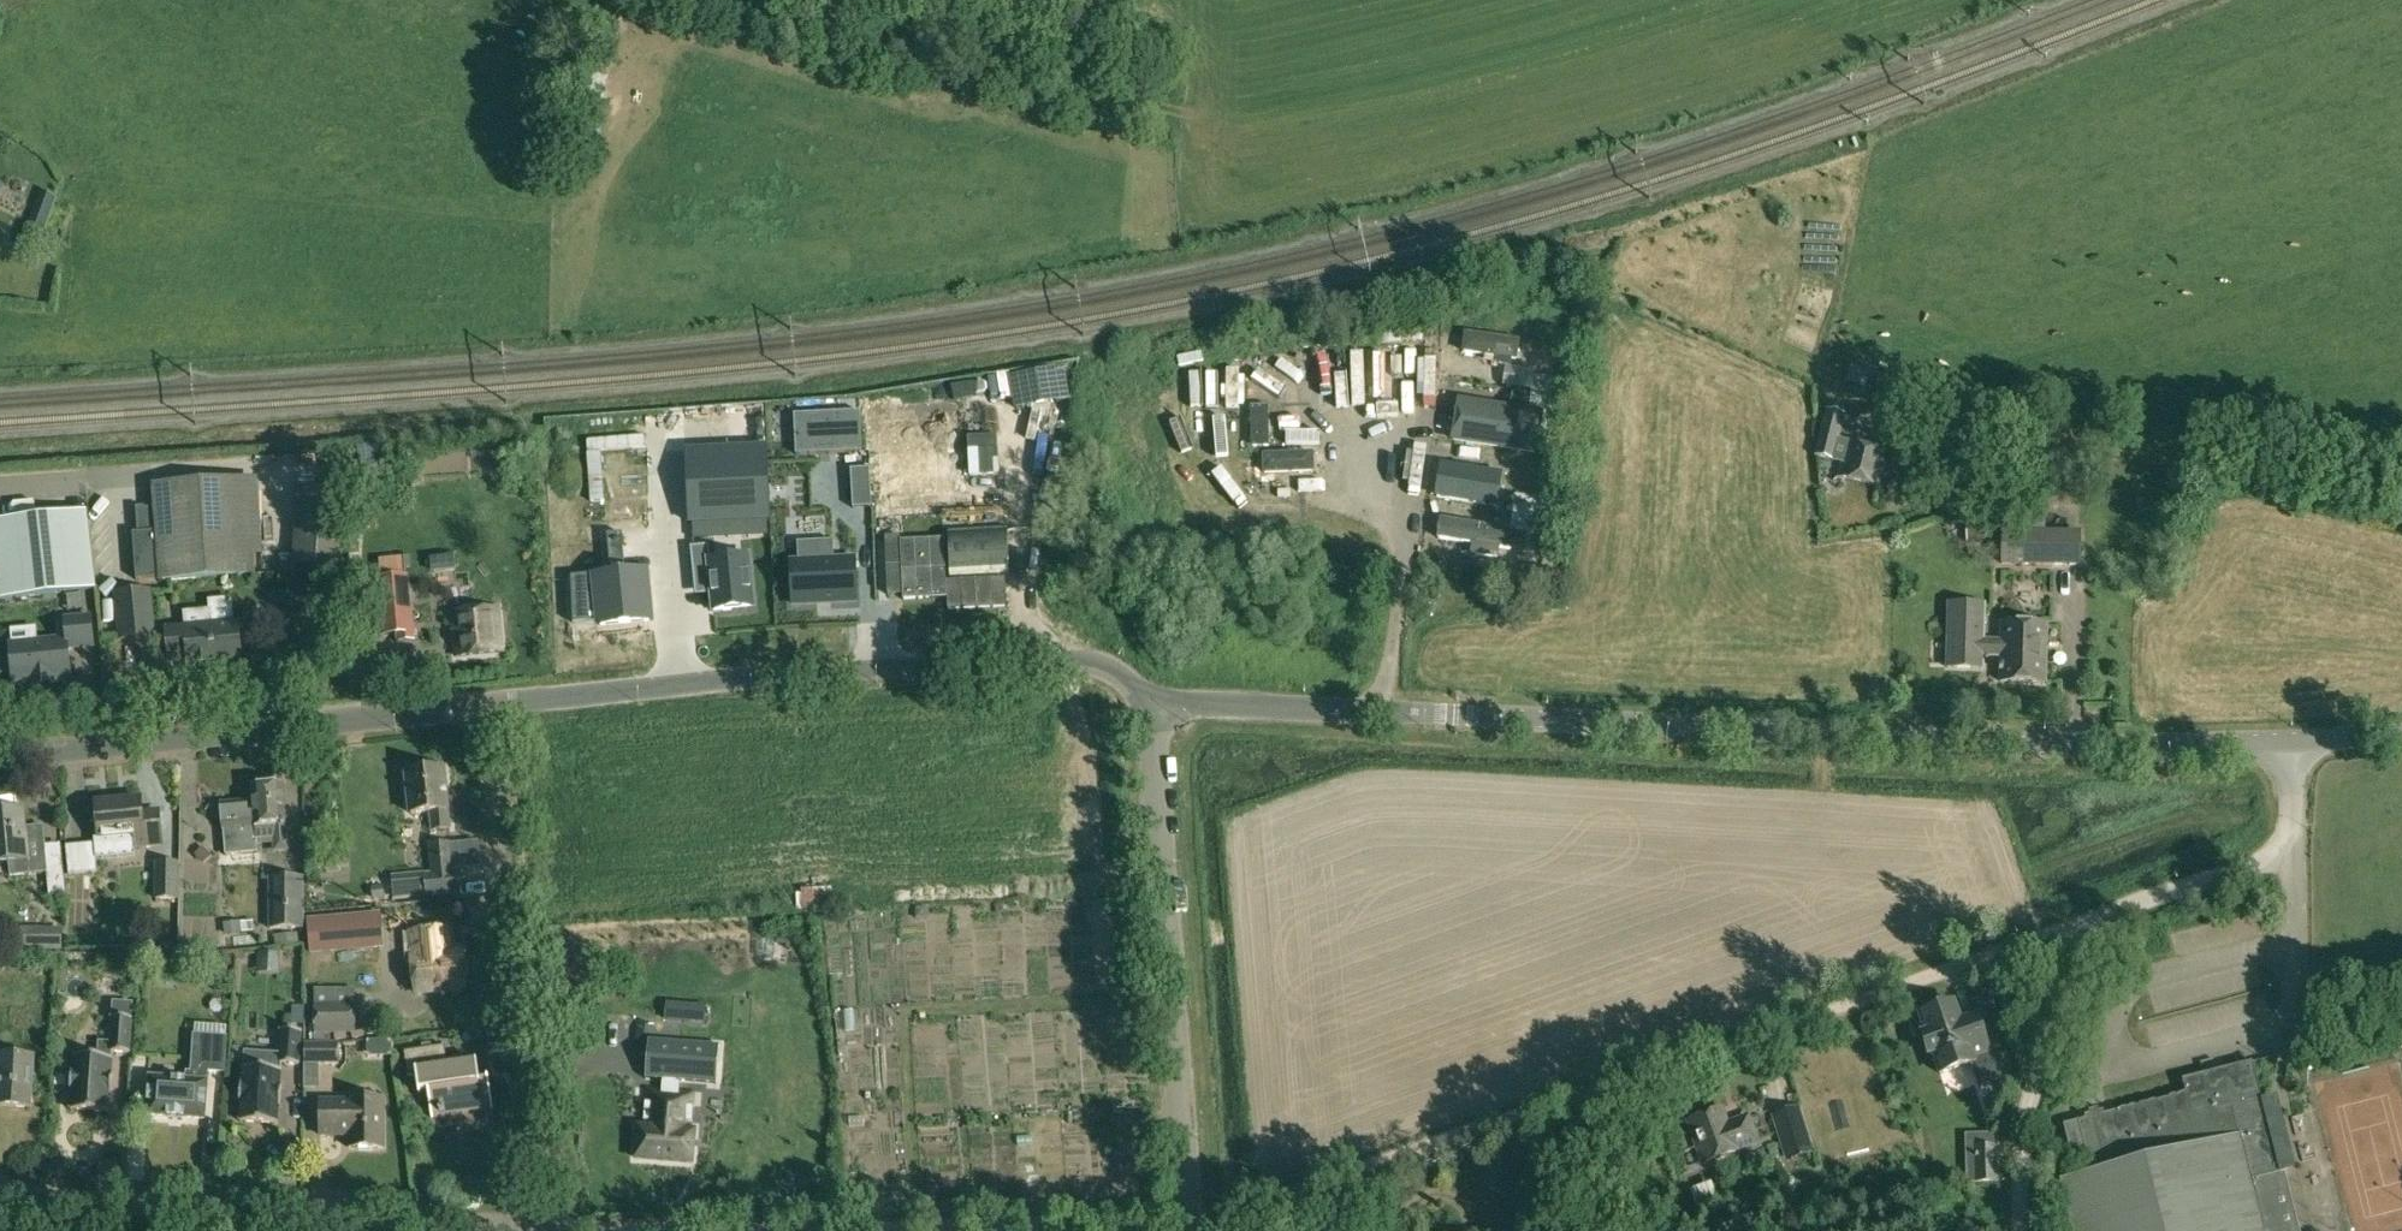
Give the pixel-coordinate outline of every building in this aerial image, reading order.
[(41,192),(29,223),(46,229),(57,196),(41,192)] [(1825,253),(1845,249),(1843,238),(1823,242),(1825,253)] [(1428,336),(1426,318),(1407,320),(1409,338),(1428,336)] [(1381,325),(1381,336),(1406,335),(1405,324),(1381,325)] [(1517,341),(1465,333),(1462,357),(1497,362),(1496,368),(1511,371),(1512,364),(1517,365),(1520,341),(1517,341)] [(1429,381),(1428,340),(1414,340),(1415,381),(1429,381)] [(1532,392),(1557,395),(1559,378),(1534,375),(1532,392)] [(1557,395),(1532,392),(1529,408),(1545,411),(1555,412),(1557,398),(1557,395)] [(1555,412),(1545,411),(1538,454),(1544,454),(1537,497),(1555,500),(1560,464),(1561,457),(1568,399),(1561,398),(1557,398),(1555,412)] [(1543,416),(1457,402),(1449,446),(1535,460),(1543,416)] [(1373,409),(1374,454),(1401,453),(1400,408),(1373,409)] [(1887,451),(1848,442),(1848,440),(1840,438),(1847,413),(1826,408),(1814,455),(1842,463),(1839,476),(1879,486),(1887,451)] [(1260,411),(1260,436),(1272,436),(1271,411),(1260,411)] [(794,415),(796,455),(861,452),(860,412),(794,415)] [(1312,432),(1311,412),(1276,414),(1277,439),(1299,438),(1298,432),(1312,432)] [(356,460),(364,480),(369,478),(371,481),(390,473),(377,442),(358,448),(361,459),(356,460)] [(1314,468),(1314,443),(1268,442),(1267,467),(1314,468)] [(763,447),(684,451),(689,523),(767,519),(763,447)] [(642,452),(558,456),(563,539),(607,534),(622,533),(639,532),(646,531),(642,452)] [(1503,477),(1442,466),(1437,499),(1498,510),(1503,477)] [(869,470),(852,471),(854,510),(872,509),(869,470)] [(155,507),(142,508),(144,534),(157,533),(160,579),(256,573),(250,477),(154,483),(155,507)] [(341,574),(348,488),(301,485),(294,571),(341,574)] [(1266,488),(1267,502),(1289,502),(1289,488),(1266,488)] [(1515,494),(1512,512),(1534,515),(1535,511),(1553,513),(1555,500),(1537,497),(1515,494)] [(0,520),(0,589),(1,597),(96,586),(87,510),(0,520)] [(1534,515),(1512,512),(1510,528),(1532,531),(1541,532),(1550,533),(1552,517),(1547,516),(1534,515)] [(2080,533),(2046,533),(2046,513),(2004,512),(2005,533),(2003,533),(2003,564),(2080,564),(2080,533)] [(1515,531),(1441,518),(1437,543),(1511,555),(1515,531)] [(570,579),(574,623),(600,621),(600,625),(648,621),(644,572),(626,574),(622,533),(607,534),(610,576),(570,579)] [(949,612),(1007,609),(1006,579),(946,582),(945,540),(900,542),(900,535),(885,536),(887,597),(903,596),(903,601),(948,599),(949,612)] [(799,562),(792,562),(793,605),(856,602),(854,559),(833,560),(832,542),(798,544),(799,562)] [(709,545),(690,547),(694,587),(702,587),(707,592),(711,591),(713,612),(754,608),(749,556),(711,559),(709,545)] [(382,636),(411,633),(405,575),(376,578),(382,636)] [(119,593),(123,636),(154,633),(150,590),(119,593)] [(1983,606),(1949,604),(1947,668),(1981,669),(1982,656),(2001,657),(2000,682),(2043,683),(2045,625),(2002,624),(2001,642),(1982,641),(1983,606)] [(168,630),(171,657),(190,655),(191,664),(242,659),(239,623),(214,625),(213,608),(186,611),(187,628),(168,630)] [(452,614),(457,656),(502,651),(498,608),(452,614)] [(68,636),(11,641),(15,681),(72,675),(69,646),(95,644),(92,614),(66,616),(68,636)] [(451,827),(444,767),(408,771),(412,812),(432,810),(434,828),(451,827)] [(254,800),(222,803),(227,854),(258,851),(256,825),(274,823),(276,850),(289,849),(288,840),(283,783),(253,786),(254,800)] [(97,801),(97,805),(93,805),(90,809),(91,818),(94,821),(99,821),(101,836),(133,832),(134,845),(162,842),(159,809),(142,811),(141,797),(97,801)] [(47,869),(50,897),(51,897),(52,903),(66,902),(66,895),(67,895),(62,842),(46,844),(46,835),(27,837),(24,808),(0,810),(0,859),(9,858),(11,872),(47,869)] [(459,893),(453,843),(429,844),(431,872),(424,873),(427,896),(459,893)] [(94,845),(66,847),(68,876),(97,874),(94,845)] [(212,852),(204,845),(195,854),(202,861),(212,852)] [(179,899),(181,862),(156,861),(155,898),(179,899)] [(270,876),(270,929),(305,928),(304,875),(270,876)] [(371,885),(372,898),(385,896),(384,885),(371,885)] [(802,888),(803,894),(796,895),(796,907),(803,907),(803,908),(833,908),(832,887),(802,888)] [(40,926),(21,928),(21,949),(40,950),(40,926)] [(447,928),(413,932),(416,956),(413,956),(416,991),(467,986),(463,951),(449,952),(447,928)] [(279,933),(279,944),(279,945),(298,944),(299,933),(279,933)] [(336,959),(335,935),(309,936),(310,960),(336,959)] [(254,966),(282,967),(282,953),(254,954),(254,966)] [(356,1032),(356,1001),(356,989),(315,989),(315,1002),(316,1039),(331,1039),(331,1032),(356,1032)] [(666,1001),(665,1018),(692,1021),(694,1004),(666,1001)] [(73,1090),(72,1110),(108,1112),(110,1092),(112,1092),(113,1073),(111,1073),(112,1058),(111,1058),(112,1052),(129,1053),(133,1003),(114,1002),(111,1043),(100,1042),(98,1057),(75,1056),(74,1070),(72,1070),(71,1090),(73,1090)] [(1954,1003),(1920,1015),(1926,1033),(1922,1035),(1929,1055),(1933,1053),(1940,1074),(1973,1062),(1974,1068),(1992,1062),(1976,1016),(1960,1022),(1954,1003)] [(242,1101),(241,1121),(277,1124),(279,1104),(281,1104),(282,1085),(280,1084),(281,1070),(281,1063),(299,1064),(301,1031),(282,1029),(280,1054),(246,1052),(243,1082),(241,1082),(240,1101),(242,1101)] [(224,1072),(226,1038),(226,1036),(195,1034),(192,1074),(188,1073),(187,1081),(150,1078),(148,1115),(205,1119),(207,1082),(208,1071),(224,1072)] [(649,1039),(646,1079),(663,1080),(680,1081),(716,1084),(719,1045),(649,1039)] [(305,1044),(305,1063),(319,1063),(339,1063),(338,1044),(305,1044)] [(419,1094),(428,1092),(432,1117),(493,1109),(489,1078),(480,1079),(477,1060),(448,1064),(446,1045),(404,1051),(407,1073),(416,1071),(419,1094)] [(35,1056),(1,1054),(0,1063),(0,1103),(32,1105),(35,1056)] [(2252,1180),(2280,1173),(2251,1062),(2181,1079),(2185,1094),(2063,1125),(2069,1149),(2084,1145),(2091,1172),(2075,1176),(2060,1180),(2073,1230),(2265,1230),(2252,1180)] [(638,1126),(635,1158),(692,1162),(695,1130),(691,1130),(693,1103),(693,1093),(680,1092),(680,1081),(663,1080),(662,1091),(646,1090),(644,1126),(638,1126)] [(384,1146),(384,1097),(351,1097),(350,1099),(322,1099),(322,1133),(351,1133),(350,1146),(384,1146)] [(1771,1115),(1786,1160),(1815,1151),(1801,1105),(1771,1115)] [(1720,1109),(1688,1121),(1704,1163),(1735,1151),(1734,1148),(1755,1140),(1747,1118),(1730,1124),(1725,1122),(1720,1109)] [(1971,1147),(1973,1184),(2001,1184),(1999,1146),(1971,1147)] [(1722,1189),(1702,1197),(1709,1217),(1729,1209),(1722,1189)]
